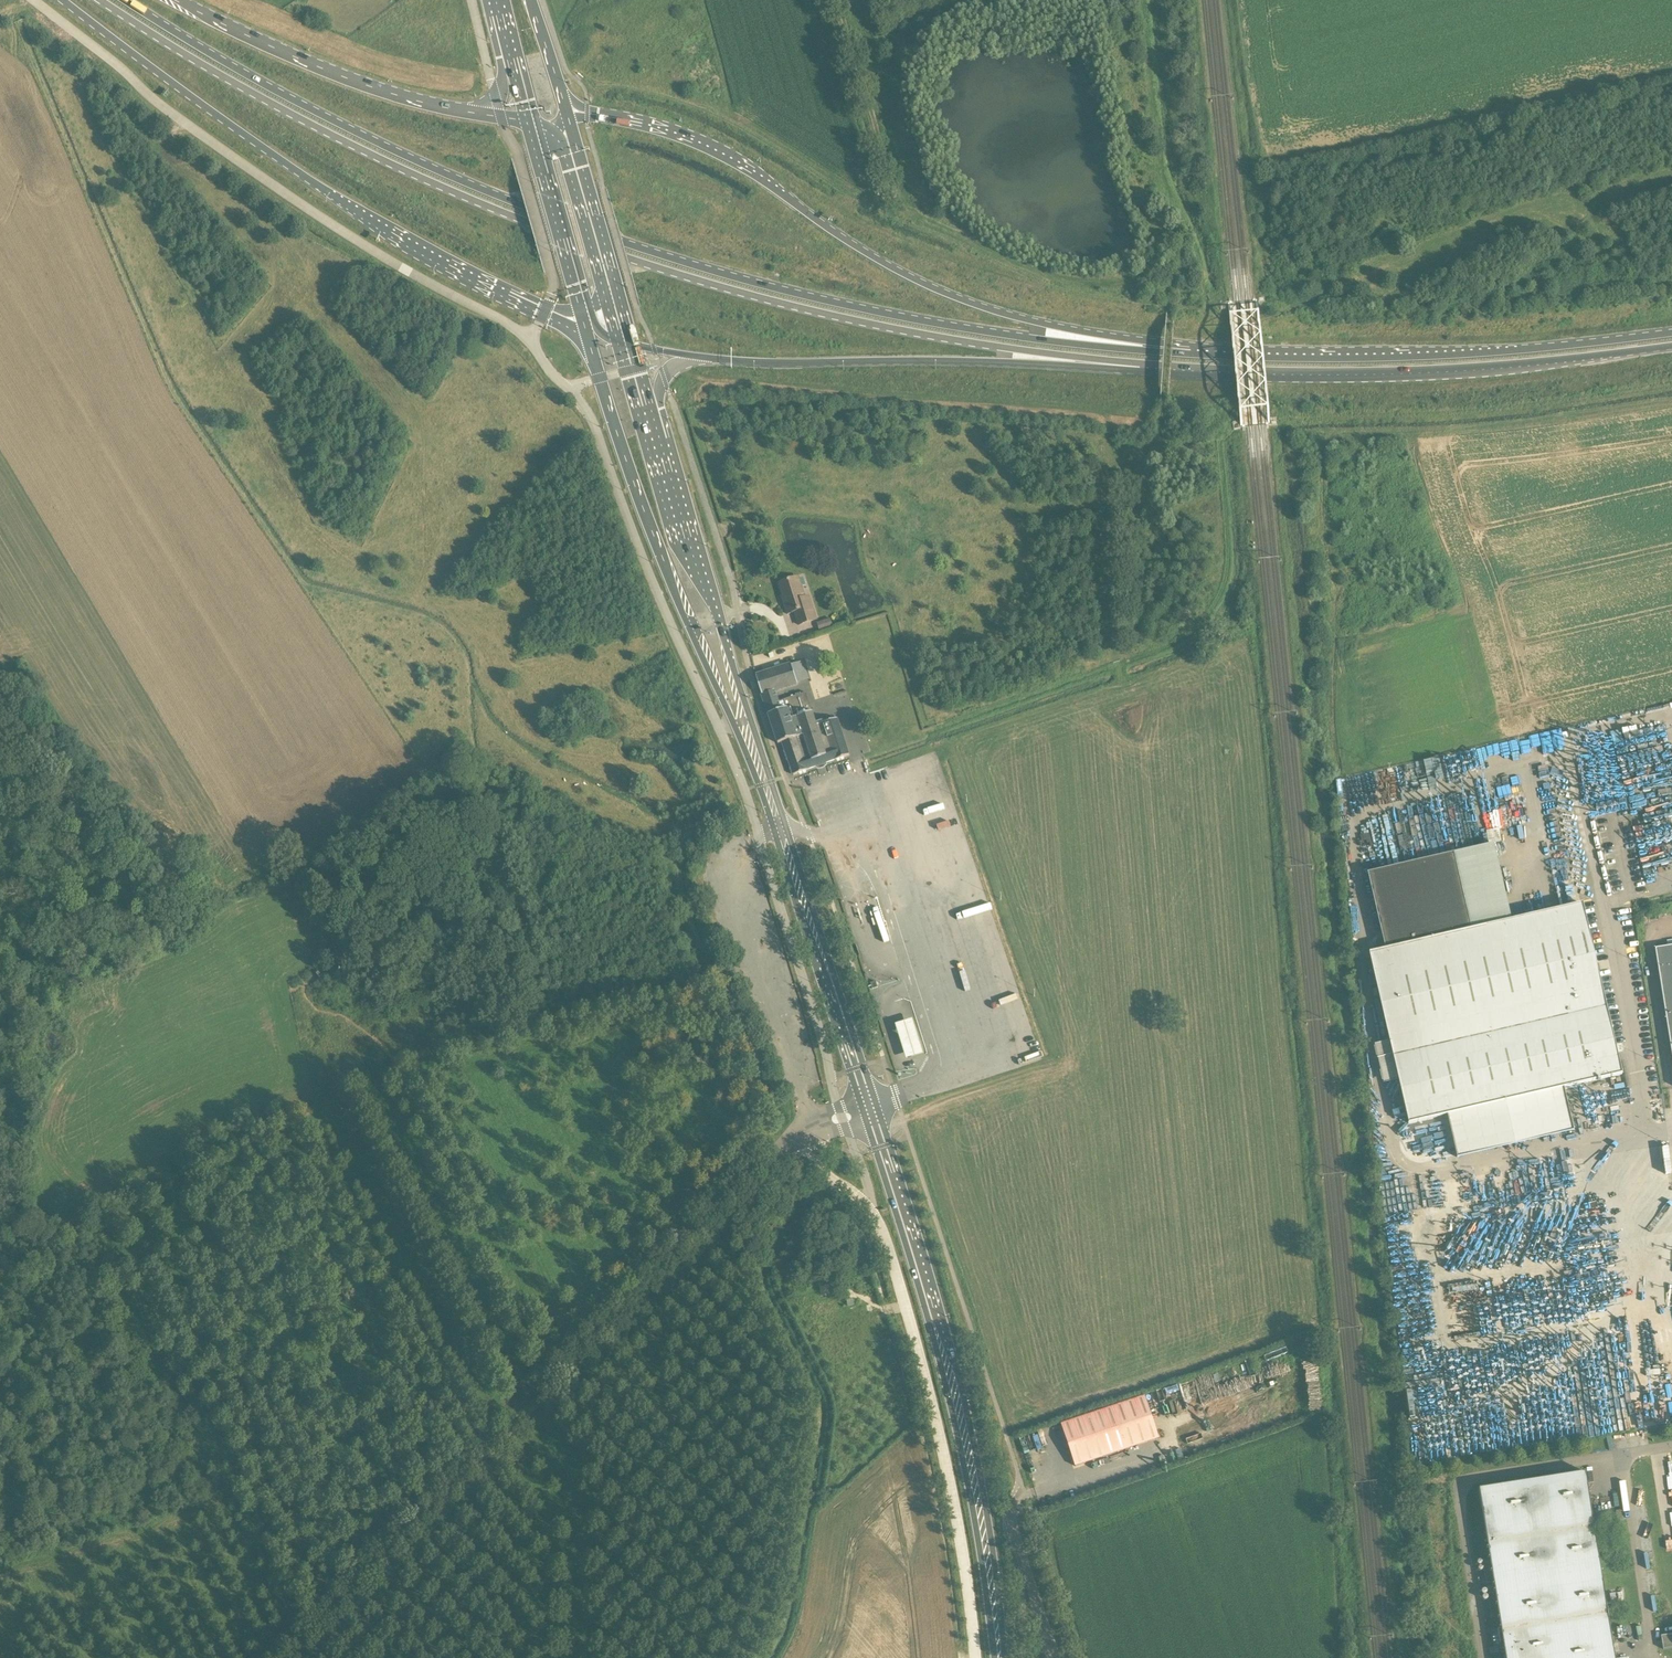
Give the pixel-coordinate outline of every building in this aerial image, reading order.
[(809,596),(803,598),(797,578),(779,584),(786,606),(784,606),(787,615),(794,612),(799,625),(817,619),(809,596)] [(817,623),(819,631),(833,626),(830,618),(817,623)] [(816,726),(805,694),(784,701),(780,703),(776,691),(797,684),(790,665),(756,676),(766,707),(778,744),(780,743),(781,745),(794,775),(797,774),(807,771),(807,770),(835,760),(836,761),(847,757),(849,756),(836,719),(816,726)] [(964,831),(935,842),(937,848),(966,837),(964,831)] [(1454,853),(1368,873),(1386,949),(1369,953),(1389,1041),(1375,1045),(1384,1084),(1399,1080),(1409,1124),(1428,1119),(1430,1129),(1428,1128),(1427,1127),(1425,1126),(1424,1126),(1422,1126),(1420,1126),(1419,1126),(1418,1126),(1416,1126),(1415,1127),(1414,1127),(1412,1128),(1410,1129),(1409,1130),(1408,1131),(1407,1132),(1406,1134),(1405,1135),(1405,1136),(1404,1138),(1404,1140),(1404,1141),(1404,1143),(1404,1144),(1404,1146),(1405,1148),(1405,1149),(1406,1151),(1407,1152),(1408,1153),(1409,1154),(1410,1155),(1412,1156),(1414,1157),(1415,1158),(1417,1158),(1419,1158),(1420,1158),(1422,1158),(1423,1158),(1425,1158),(1427,1157),(1429,1156),(1431,1155),(1432,1154),(1433,1152),(1434,1151),(1435,1150),(1435,1148),(1436,1147),(1436,1145),(1437,1143),(1437,1142),(1437,1141),(1436,1139),(1436,1138),(1435,1136),(1435,1135),(1434,1133),(1450,1130),(1457,1158),(1574,1131),(1564,1088),(1622,1074),(1612,1032),(1582,904),(1472,930),(1454,853)] [(942,888),(978,877),(976,871),(940,882),(942,888)] [(993,907),(962,915),(964,921),(994,913),(993,907)] [(1655,949),(1671,1056),(1671,946),(1655,949)] [(912,1023),(895,1029),(906,1064),(924,1059),(912,1023)] [(1114,1406),(1061,1424),(1076,1467),(1129,1449),(1114,1406)] [(1585,1472),(1480,1489),(1506,1657),(1614,1657),(1585,1472)] [(1661,1636),(1663,1649),(1671,1647),(1671,1634),(1661,1636)]
